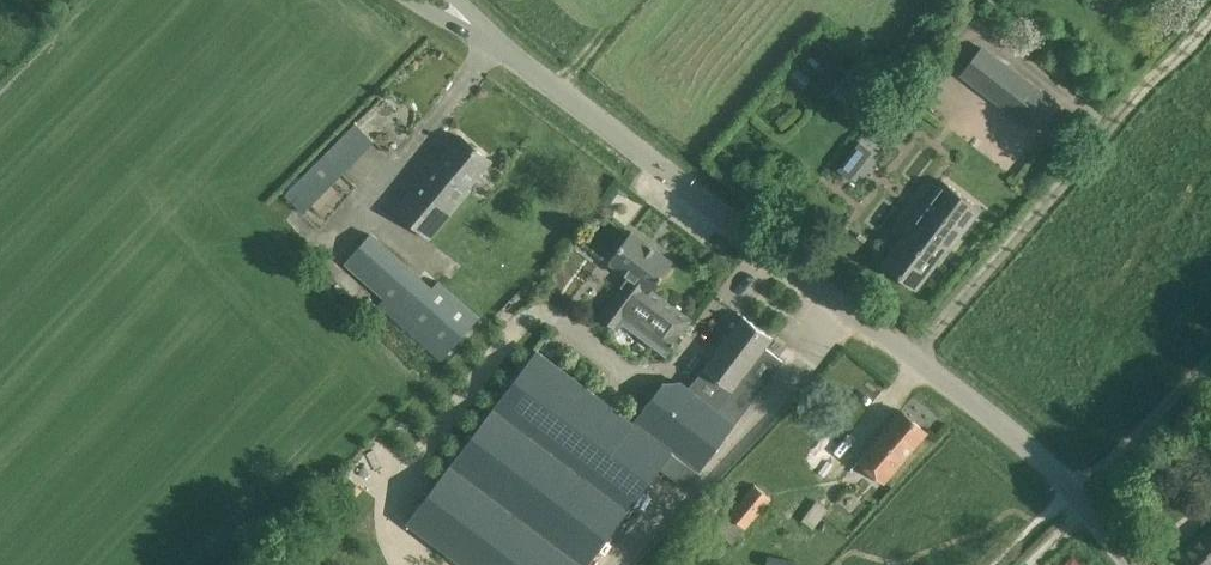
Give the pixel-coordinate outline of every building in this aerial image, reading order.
[(994,104),(1028,131),(1051,101),(1017,75),(994,104)] [(374,141),(355,123),(284,194),(302,212),(374,141)] [(490,161),(461,136),(438,163),(435,161),(395,208),(430,238),(470,190),(468,188),(490,161)] [(849,155),(838,169),(849,178),(857,167),(857,161),(849,155)] [(618,206),(625,181),(609,177),(602,202),(618,206)] [(900,237),(901,238),(883,262),(918,288),(935,264),(939,267),(982,210),(941,178),(903,228),(905,230),(900,237)] [(632,231),(610,262),(630,277),(619,291),(624,295),(627,291),(638,300),(645,291),(648,293),(649,294),(652,290),(673,262),(632,231)] [(442,360),(480,316),(438,280),(433,286),(371,233),(344,263),(383,298),(378,304),(442,360)] [(619,291),(599,317),(617,330),(623,323),(646,340),(666,355),(681,333),(689,322),(691,319),(652,290),(649,294),(648,293),(645,291),(638,300),(627,291),(624,295),(619,291)] [(466,564),(582,564),(660,468),(683,486),(697,469),(699,471),(736,422),(782,362),(765,349),(767,347),(774,338),(772,337),(744,316),(744,315),(689,388),(681,382),(662,384),(634,421),(632,424),(536,351),(408,521),(466,564)] [(927,432),(901,409),(857,461),(884,483),(927,432)] [(754,484),(729,514),(730,515),(716,531),(732,544),(745,529),(746,529),(772,499),(754,484)] [(809,535),(828,509),(816,500),(788,540),(797,547),(807,534),(809,535)] [(1183,550),(1196,564),(1210,564),(1210,527),(1183,550)]
